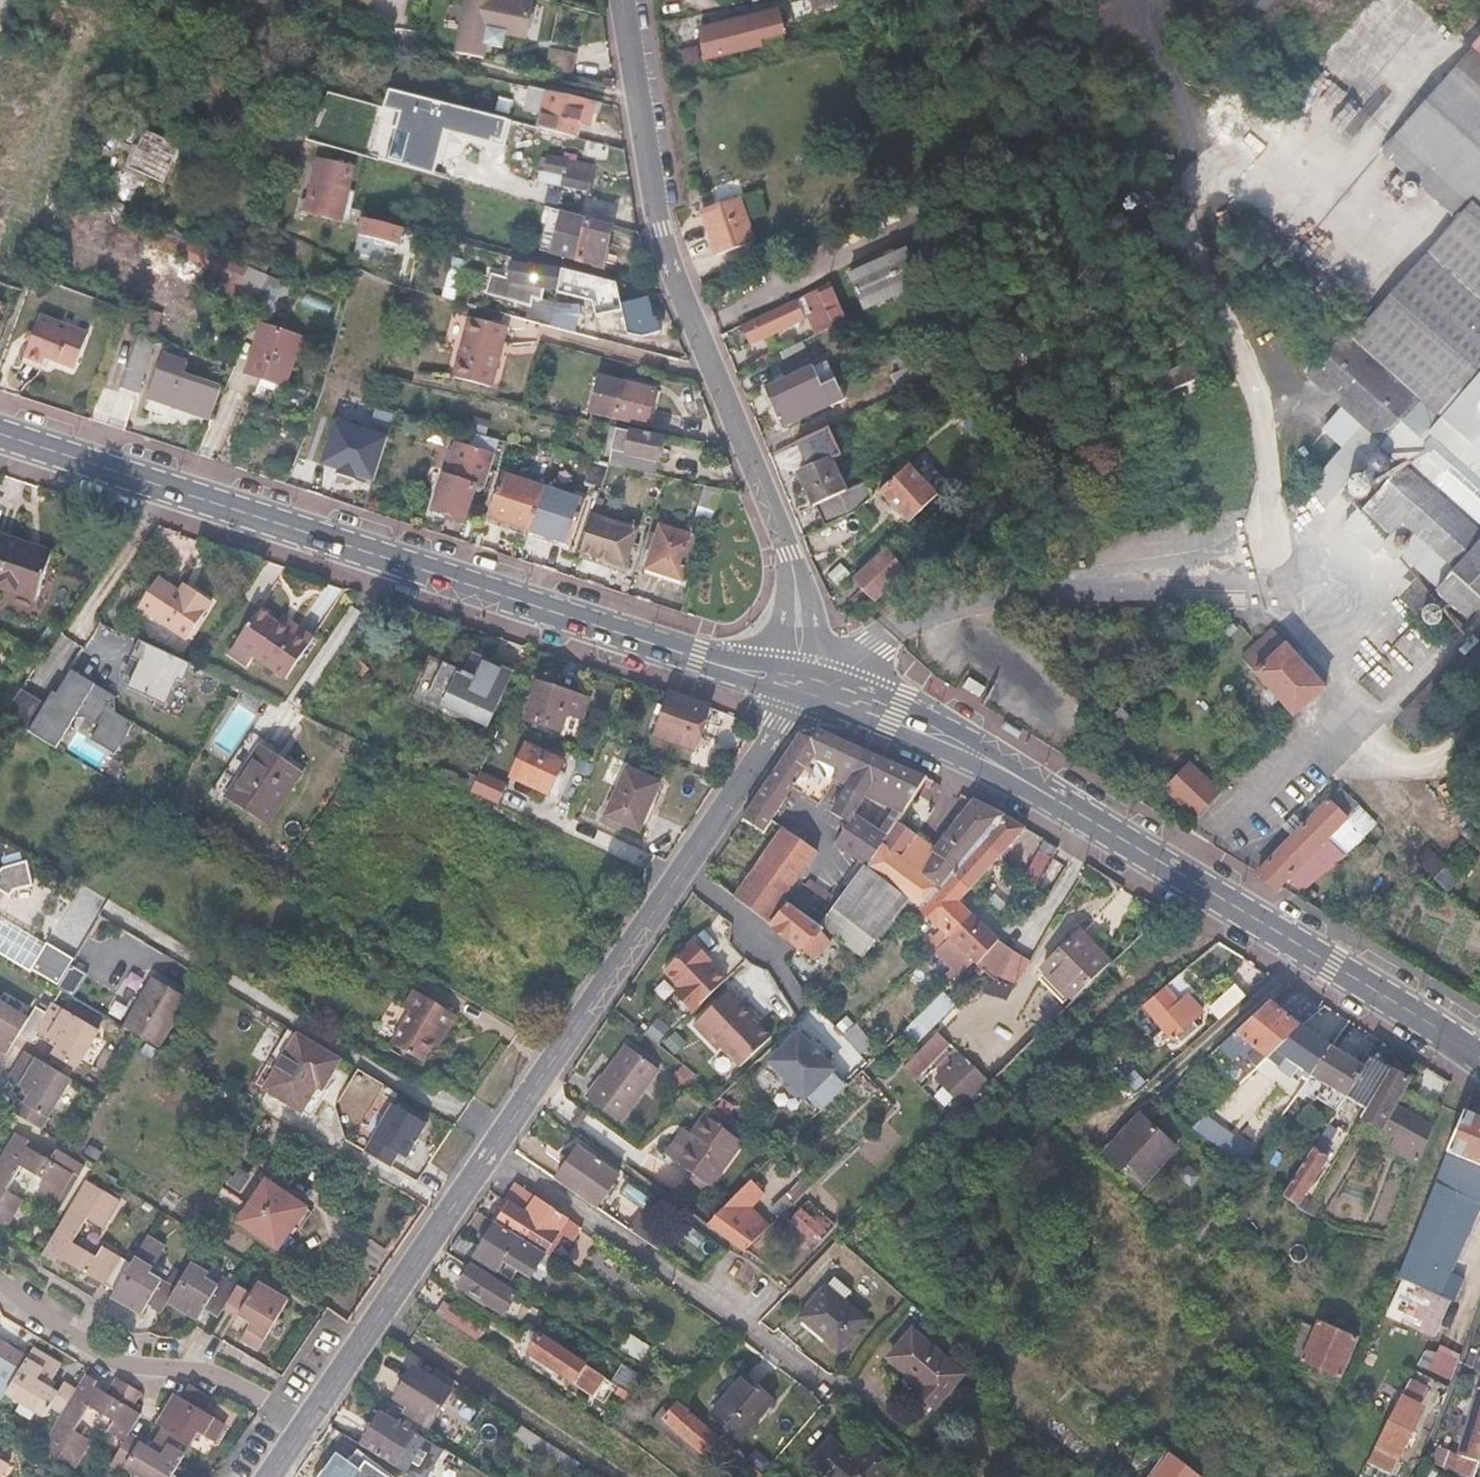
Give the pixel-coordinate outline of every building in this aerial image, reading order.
[(435,0),(422,0),(420,5),(432,9),(435,0)] [(527,3),(515,0),(465,0),(453,51),(482,58),(489,30),(520,36),(527,3)] [(825,8),(852,2),(851,0),(813,0),(816,10),(825,8)] [(696,28),(702,56),(760,43),(758,37),(783,31),(778,9),(696,28)] [(552,40),(550,47),(564,51),(565,43),(552,40)] [(684,62),(701,58),(698,43),(680,46),(684,62)] [(1337,84),(1360,102),(1392,62),(1369,44),(1337,84)] [(1468,54),(1452,71),(1479,96),(1479,65),(1468,54)] [(1452,71),(1380,151),(1479,240),(1371,364),(1438,422),(1479,375),(1479,96),(1452,71)] [(309,128),(325,95),(300,82),(284,115),(309,128)] [(541,111),(538,126),(574,136),(582,110),(590,111),(593,99),(531,84),(525,107),(541,111)] [(453,143),(457,127),(434,121),(429,137),(453,143)] [(161,182),(176,147),(142,132),(126,167),(161,182)] [(585,190),(590,164),(546,154),(543,169),(538,168),(535,180),(585,190)] [(335,218),(350,163),(320,155),(314,178),(308,177),(302,200),(299,199),(298,207),(335,218)] [(750,238),(734,196),(697,209),(714,252),(750,238)] [(584,203),(581,216),(604,222),(607,209),(584,203)] [(273,206),(266,224),(275,229),(283,211),(273,206)] [(400,228),(362,217),(353,251),(370,255),(375,237),(395,244),(400,228)] [(600,265),(610,227),(585,221),(575,258),(600,265)] [(245,267),(245,266),(222,255),(220,258),(156,229),(149,243),(225,279),(224,283),(236,287),(245,267)] [(417,246),(463,259),(467,244),(420,232),(417,246)] [(942,233),(927,240),(939,265),(954,258),(942,233)] [(861,307),(918,280),(903,248),(845,274),(861,307)] [(535,275),(557,280),(558,271),(528,264),(511,261),(508,276),(489,272),(485,286),(524,294),(526,287),(533,288),(535,275)] [(224,283),(217,297),(246,307),(254,290),(262,273),(245,266),(245,267),(236,287),(224,283)] [(262,273),(254,290),(285,303),(293,288),(262,273)] [(620,300),(616,284),(575,275),(583,312),(601,310),(602,313),(619,310),(628,339),(658,331),(656,320),(653,320),(646,295),(620,300)] [(805,316),(813,332),(843,318),(842,316),(826,283),(796,297),(799,302),(805,300),(811,312),(805,316)] [(776,306),(739,323),(749,342),(785,325),(776,306)] [(490,383),(507,322),(471,312),(454,373),(490,383)] [(73,366),(86,333),(38,314),(22,355),(40,362),(43,355),(73,366)] [(281,379),(294,334),(256,322),(241,367),(281,379)] [(1438,422),(1371,364),(1334,330),(1297,370),(1401,463),(1438,422)] [(135,331),(117,386),(134,391),(152,337),(135,331)] [(210,412),(219,385),(180,372),(183,361),(159,352),(144,397),(169,406),(171,398),(210,412)] [(899,366),(907,385),(930,374),(939,370),(925,354),(899,366)] [(1191,354),(1159,370),(1169,389),(1200,372),(1191,354)] [(780,426),(840,396),(831,377),(820,383),(811,364),(762,388),(780,426)] [(1438,422),(1401,463),(1360,508),(1390,534),(1399,524),(1450,568),(1479,594),(1479,375),(1438,422)] [(645,424),(653,390),(599,376),(590,410),(645,424)] [(960,393),(953,400),(966,415),(974,408),(960,393)] [(974,408),(966,415),(960,420),(981,443),(995,432),(974,408)] [(613,449),(608,463),(654,474),(663,438),(629,430),(622,450),(613,449)] [(468,443),(494,451),(498,439),(471,431),(468,443)] [(444,474),(442,474),(431,508),(462,518),(473,484),(483,487),(494,453),(455,441),(444,474)] [(346,494),(357,455),(316,445),(306,483),(346,494)] [(283,464),(259,455),(257,461),(281,470),(283,464)] [(796,472),(811,502),(843,486),(827,457),(796,472)] [(905,522),(935,493),(905,463),(875,490),(905,522)] [(487,517),(527,530),(541,485),(501,472),(487,517)] [(843,486),(811,502),(821,523),(852,508),(868,494),(862,482),(860,477),(843,486)] [(696,518),(713,521),(719,486),(702,483),(696,518)] [(541,485),(527,530),(567,543),(581,499),(541,485)] [(1390,534),(1360,508),(1356,505),(1340,523),(1373,553),(1385,540),(1390,534)] [(591,513),(578,552),(623,566),(636,528),(591,513)] [(1399,524),(1390,534),(1385,540),(1419,571),(1435,584),(1450,568),(1399,524)] [(678,583),(694,537),(658,525),(643,571),(678,583)] [(50,546),(47,544),(46,546),(0,533),(0,581),(10,584),(9,587),(33,593),(32,596),(36,597),(50,546)] [(881,546),(850,576),(872,599),(902,569),(881,546)] [(1450,568),(1435,584),(1410,613),(1431,632),(1454,607),(1466,617),(1479,602),(1479,594),(1450,568)] [(1435,584),(1419,571),(1395,599),(1410,613),(1435,584)] [(186,600),(178,595),(157,582),(139,609),(185,641),(210,604),(192,592),(186,600)] [(184,587),(178,595),(186,600),(192,592),(184,587)] [(229,647),(247,659),(280,682),(307,640),(287,626),(282,632),(273,625),(253,612),(229,647)] [(282,632),(287,626),(277,619),(273,625),(282,632)] [(1322,685),(1269,627),(1238,657),(1291,714),(1322,685)] [(1399,722),(1414,737),(1479,668),(1479,636),(1399,722)] [(188,667),(136,644),(129,663),(136,665),(125,692),(162,709),(174,683),(180,686),(188,667)] [(241,668),(247,659),(229,647),(223,656),(241,668)] [(948,659),(955,652),(950,647),(943,655),(948,659)] [(485,722),(508,670),(480,658),(474,674),(432,657),(413,699),(450,715),(454,709),(485,722)] [(87,743),(112,757),(130,726),(112,715),(109,699),(64,672),(58,681),(66,686),(60,693),(53,688),(45,700),(21,684),(1,714),(56,747),(74,716),(95,728),(87,743)] [(982,700),(988,690),(971,679),(964,689),(982,700)] [(578,716),(584,697),(535,681),(523,717),(557,728),(564,711),(578,716)] [(691,748),(706,705),(667,692),(653,734),(691,748)] [(1118,708),(1103,723),(1102,725),(1116,739),(1133,723),(1118,708)] [(848,784),(867,750),(820,729),(800,734),(743,818),(762,831),(773,817),(783,824),(786,826),(801,837),(807,827),(780,807),(797,783),(819,802),(836,778),(848,784)] [(267,831),(310,767),(269,738),(226,802),(267,831)] [(546,791),(560,759),(523,742),(508,774),(546,791)] [(865,793),(885,758),(867,750),(848,784),(836,806),(852,817),(856,811),(865,793)] [(924,775),(885,758),(865,793),(902,809),(924,775)] [(1192,818),(1217,793),(1187,764),(1162,789),(1177,805),(1178,804),(1192,818)] [(603,813),(636,828),(657,780),(624,765),(603,813)] [(948,787),(924,775),(902,809),(887,834),(868,863),(907,894),(921,906),(951,873),(982,837),(1004,814),(974,799),(942,839),(921,825),(948,787)] [(1278,890),(1356,806),(1335,787),(1259,873),(1274,887),(1278,890)] [(837,838),(852,817),(836,806),(834,804),(824,827),(837,838)] [(887,834),(856,811),(852,817),(837,838),(860,856),(868,863),(887,834)] [(1024,825),(1004,814),(982,837),(999,852),(1024,825)] [(773,817),(762,831),(772,838),(783,824),(773,817)] [(818,850),(801,837),(786,826),(735,897),(766,921),(769,923),(790,896),(786,893),(818,850)] [(999,852),(982,837),(951,873),(967,888),(970,884),(999,852)] [(10,895),(13,889),(32,885),(26,861),(1,867),(0,868),(0,889),(10,895)] [(907,894),(868,863),(836,902),(878,937),(907,894)] [(951,873),(921,906),(948,934),(970,913),(957,899),(967,888),(951,873)] [(790,896),(769,923),(799,946),(800,945),(813,955),(828,936),(814,926),(818,920),(790,896)] [(970,913),(948,934),(965,953),(929,988),(938,997),(973,962),(995,941),(970,913)] [(1074,999),(1110,963),(1079,931),(1043,967),(1046,971),(1070,996),(1074,999)] [(863,956),(877,942),(869,934),(856,947),(863,956)] [(72,956),(46,941),(45,940),(29,967),(30,967),(56,983),(72,956)] [(696,942),(665,971),(681,988),(675,994),(693,1013),(727,981),(710,963),(713,960),(696,942)] [(1017,987),(1032,962),(1019,956),(1009,973),(1003,983),(1017,987)] [(994,980),(1003,983),(1009,973),(1004,970),(994,980)] [(1070,996),(1046,971),(1039,978),(1063,1002),(1070,996)] [(152,972),(121,1023),(158,1045),(188,994),(152,972)] [(1176,976),(1140,1006),(1169,1039),(1170,1038),(1175,1044),(1196,1027),(1191,1021),(1200,1013),(1186,996),(1189,993),(1176,976)] [(1207,1004),(1220,1018),(1246,994),(1235,981),(1207,1004)] [(444,1030),(455,1012),(411,985),(399,1003),(407,1008),(388,1038),(420,1057),(430,1041),(439,1028),(444,1030)] [(730,991),(692,1026),(717,1052),(720,1049),(738,1069),(770,1040),(750,1018),(753,1015),(730,991)] [(101,1027),(52,996),(41,1013),(32,1007),(26,1016),(18,1030),(29,1037),(36,1027),(59,1041),(54,1052),(76,1065),(101,1027)] [(11,1041),(18,1030),(26,1016),(0,1000),(0,1059),(11,1041)] [(1178,1117),(1191,1126),(1269,1054),(1302,1024),(1268,1000),(1224,1040),(1244,1054),(1178,1117)] [(660,1043),(672,1023),(655,1013),(643,1033),(660,1043)] [(844,1014),(834,1027),(865,1051),(875,1038),(844,1014)] [(972,1054),(990,1075),(1035,1035),(1017,1015),(972,1054)] [(1309,1079),(1332,1045),(1302,1024),(1269,1054),(1293,1075),(1302,1065),(1309,1069),(1304,1076),(1309,1079)] [(287,1027),(254,1082),(263,1086),(296,1033),(287,1027)] [(435,1044),(444,1030),(439,1028),(430,1041),(435,1044)] [(672,1053),(686,1040),(675,1028),(661,1041),(672,1053)] [(836,1069),(800,1031),(770,1061),(786,1078),(785,1087),(795,1096),(801,1094),(805,1098),(836,1069)] [(903,1067),(914,1079),(951,1042),(938,1031),(903,1067)] [(296,1033),(263,1086),(300,1108),(316,1084),(321,1086),(338,1057),(296,1033)] [(588,1097),(632,1051),(623,1044),(602,1074),(600,1073),(585,1095),(588,1097)] [(1325,1098),(1336,1107),(1362,1066),(1332,1045),(1309,1079),(1302,1089),(1302,1090),(1316,1099),(1327,1084),(1332,1088),(1325,1098)] [(38,1127),(70,1076),(26,1050),(7,1080),(29,1093),(16,1114),(38,1127)] [(654,1068),(632,1051),(588,1097),(618,1119),(654,1068)] [(961,1102),(987,1077),(962,1053),(936,1078),(961,1102)] [(1365,1107),(1387,1068),(1368,1056),(1362,1066),(1336,1107),(1280,1194),(1296,1204),(1325,1158),(1320,1154),(1353,1100),(1365,1107)] [(681,1062),(669,1078),(679,1086),(681,1083),(686,1087),(696,1074),(681,1062)] [(1406,1079),(1387,1068),(1365,1107),(1360,1116),(1416,1144),(1429,1116),(1395,1100),(1406,1079)] [(437,1086),(442,1080),(431,1072),(426,1079),(437,1086)] [(393,1099),(363,1148),(391,1164),(399,1150),(406,1154),(427,1119),(393,1099)] [(1176,1145),(1137,1109),(1102,1146),(1143,1183),(1176,1145)] [(1462,1110),(1427,1193),(1403,1260),(1396,1277),(1426,1289),(1439,1295),(1479,1202),(1468,1197),(1479,1167),(1479,1117),(1462,1110)] [(702,1116),(687,1134),(693,1139),(674,1163),(688,1174),(684,1179),(700,1191),(704,1186),(706,1186),(738,1143),(702,1116)] [(693,1139),(687,1134),(682,1129),(663,1154),(674,1163),(693,1139)] [(69,1156),(54,1147),(46,1160),(22,1145),(25,1139),(15,1133),(0,1158),(0,1225),(1,1226),(18,1197),(4,1188),(18,1166),(41,1180),(35,1188),(53,1199),(76,1161),(69,1156)] [(555,1178),(595,1205),(619,1171),(578,1145),(555,1178)] [(707,1221),(744,1249),(769,1225),(750,1205),(763,1191),(751,1178),(707,1221)] [(55,1256),(112,1292),(126,1269),(113,1260),(116,1255),(98,1244),(92,1253),(71,1240),(84,1219),(98,1228),(115,1197),(84,1179),(39,1253),(51,1261),(55,1256)] [(276,1185),(266,1179),(262,1185),(271,1191),(276,1185)] [(271,1191),(262,1185),(238,1221),(277,1248),(296,1221),(288,1217),(298,1201),(276,1185),(271,1191)] [(560,1233),(570,1217),(525,1187),(511,1187),(504,1198),(508,1200),(558,1232),(560,1233)] [(835,1223),(803,1193),(792,1203),(782,1213),(816,1244),(835,1223)] [(769,1210),(777,1218),(782,1213),(792,1203),(784,1196),(769,1210)] [(545,1252),(558,1232),(508,1200),(496,1221),(545,1252)] [(306,1206),(298,1201),(288,1217),(296,1221),(306,1206)] [(629,1227),(658,1247),(667,1234),(638,1214),(629,1227)] [(481,1244),(459,1232),(450,1245),(472,1259),(475,1254),(510,1276),(516,1266),(531,1274),(545,1252),(496,1221),(481,1244)] [(159,1310),(165,1300),(174,1286),(148,1271),(164,1246),(146,1235),(126,1269),(112,1292),(111,1293),(139,1312),(147,1302),(159,1310)] [(202,1308),(216,1317),(224,1304),(230,1294),(201,1278),(212,1261),(196,1250),(174,1286),(165,1300),(195,1318),(202,1308)] [(517,1294),(469,1264),(458,1282),(505,1312),(517,1294)] [(251,1291),(237,1282),(230,1294),(224,1304),(250,1321),(241,1338),(257,1348),(287,1300),(258,1282),(251,1291)] [(865,1320),(827,1285),(799,1317),(837,1351),(865,1320)] [(442,1297),(434,1309),(475,1336),(484,1323),(442,1297)] [(1316,1320),(1313,1327),(1299,1358),(1298,1358),(1338,1376),(1355,1338),(1316,1320)] [(1313,1327),(1299,1321),(1285,1352),(1299,1358),(1313,1327)] [(603,1374),(539,1331),(527,1350),(591,1392),(603,1374)] [(650,1346),(628,1332),(619,1345),(643,1359),(650,1346)] [(958,1377),(910,1332),(885,1358),(918,1389),(912,1397),(929,1411),(958,1377)] [(11,1381),(27,1354),(0,1337),(0,1374),(11,1381)] [(1440,1344),(1429,1369),(1451,1378),(1462,1353),(1440,1344)] [(51,1402),(61,1409),(75,1385),(64,1379),(56,1390),(47,1383),(60,1361),(33,1345),(27,1354),(11,1381),(6,1388),(44,1412),(51,1402)] [(428,1423),(450,1388),(413,1365),(394,1395),(408,1404),(405,1409),(428,1423)] [(105,1426),(125,1437),(128,1433),(142,1410),(130,1403),(140,1388),(120,1376),(109,1391),(94,1383),(98,1377),(85,1369),(75,1385),(61,1409),(40,1444),(72,1463),(89,1435),(75,1426),(90,1404),(111,1416),(105,1426)] [(735,1383),(766,1408),(773,1399),(743,1374),(735,1383)] [(201,1405),(211,1391),(191,1379),(181,1392),(176,1389),(156,1419),(162,1422),(190,1439),(196,1429),(211,1439),(224,1419),(201,1405)] [(1375,1444),(1367,1459),(1390,1471),(1397,1458),(1417,1419),(1413,1416),(1420,1403),(1417,1401),(1420,1396),(1415,1394),(1420,1384),(1410,1379),(1375,1444)] [(741,1437),(766,1408),(735,1383),(710,1412),(741,1437)] [(1479,1406),(1479,1398),(1477,1397),(1472,1411),(1477,1412),(1479,1406)] [(731,1464),(740,1453),(680,1400),(663,1417),(704,1454),(711,1446),(731,1464)] [(1479,1461),(1479,1406),(1477,1412),(1460,1452),(1463,1454),(1456,1470),(1462,1473),(1459,1476),(1473,1476),(1479,1461)] [(360,1442),(366,1445),(394,1462),(416,1429),(382,1408),(360,1442)] [(174,1465),(190,1439),(162,1422),(147,1445),(128,1433),(125,1437),(114,1455),(150,1476),(166,1476),(174,1465)] [(562,1450),(521,1423),(515,1433),(554,1460),(562,1450)] [(347,1434),(337,1449),(335,1448),(323,1467),(339,1476),(380,1476),(355,1461),(366,1445),(360,1442),(347,1434)] [(819,1452),(849,1476),(877,1476),(894,1457),(876,1440),(858,1460),(832,1437),(819,1452)] [(819,1452),(812,1459),(833,1476),(849,1476),(819,1452)] [(1200,1476),(1186,1466),(1178,1476),(1200,1476)]
